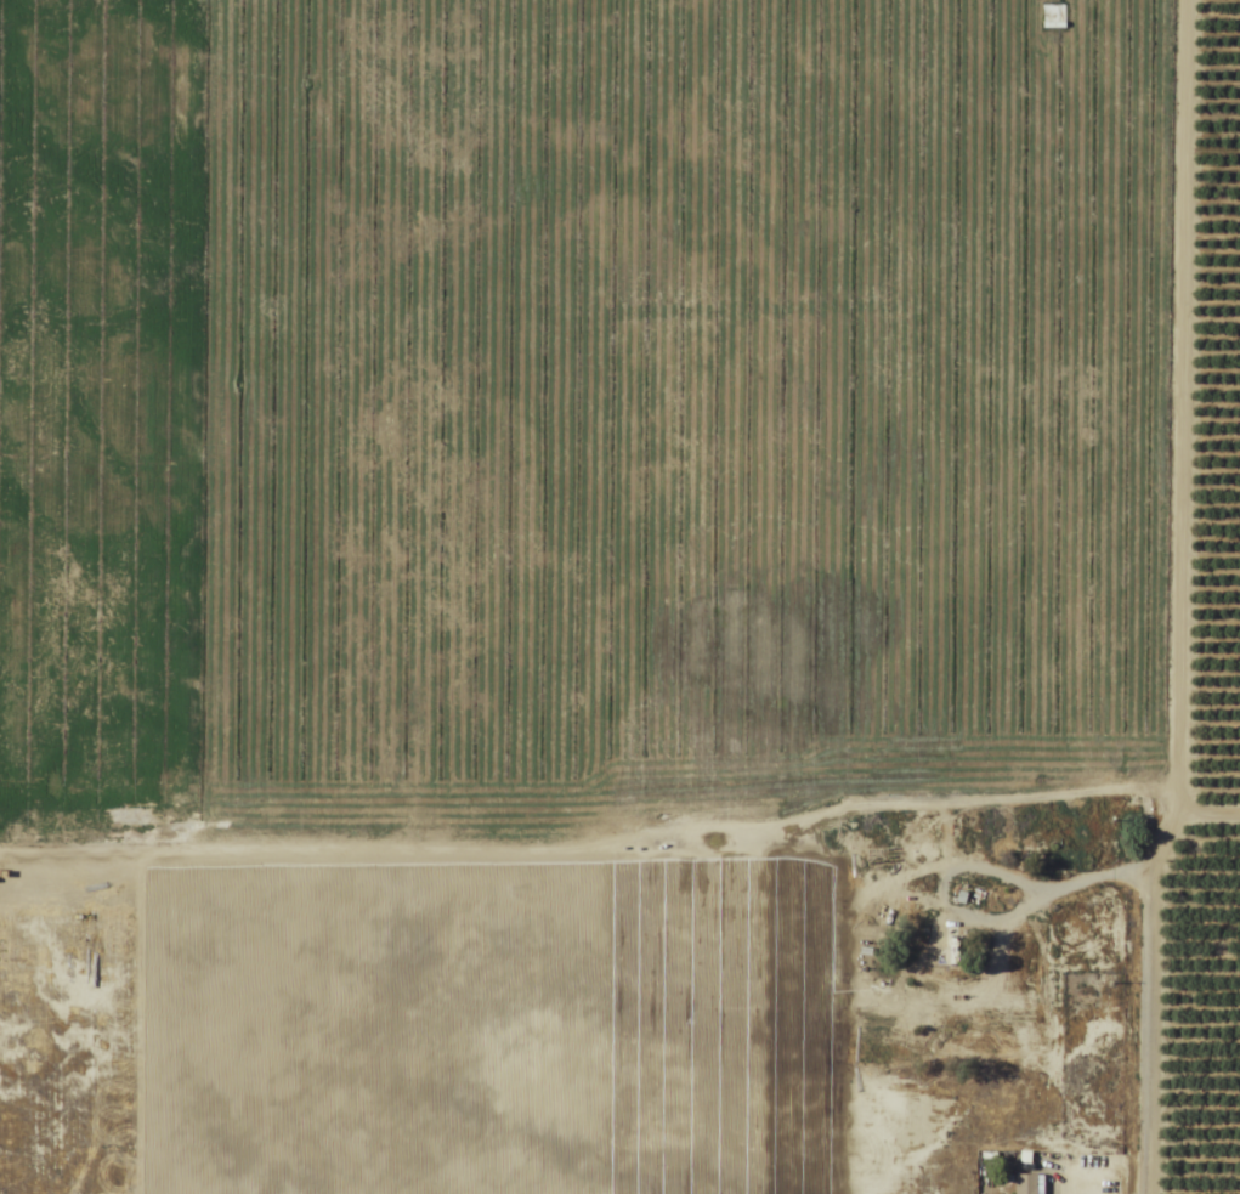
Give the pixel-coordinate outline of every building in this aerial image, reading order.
[(953,965),(953,916),(925,916),(925,965),(953,965)]
